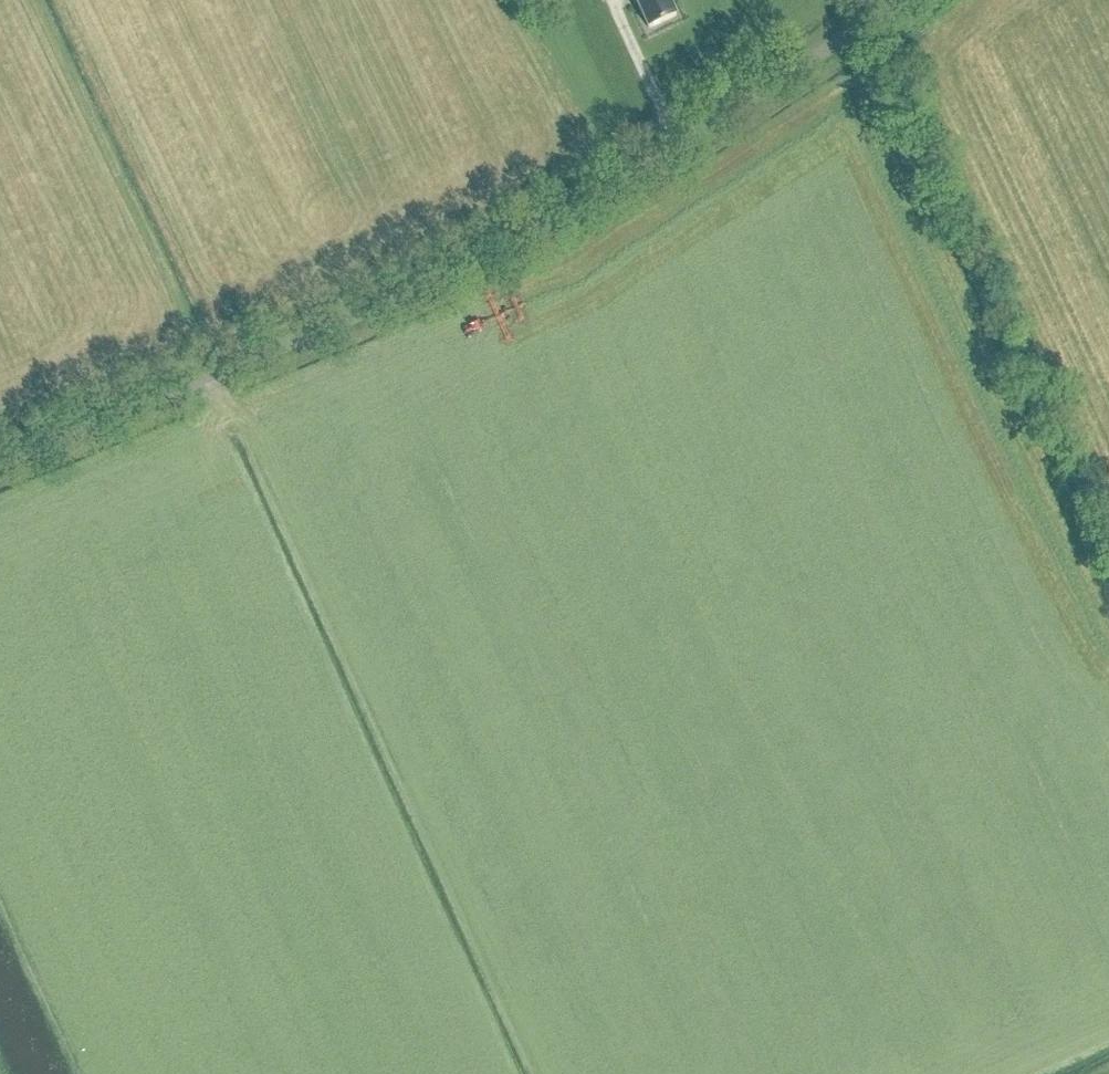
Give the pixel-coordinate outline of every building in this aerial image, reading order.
[(650,30),(678,17),(670,0),(636,0),(650,30)]
